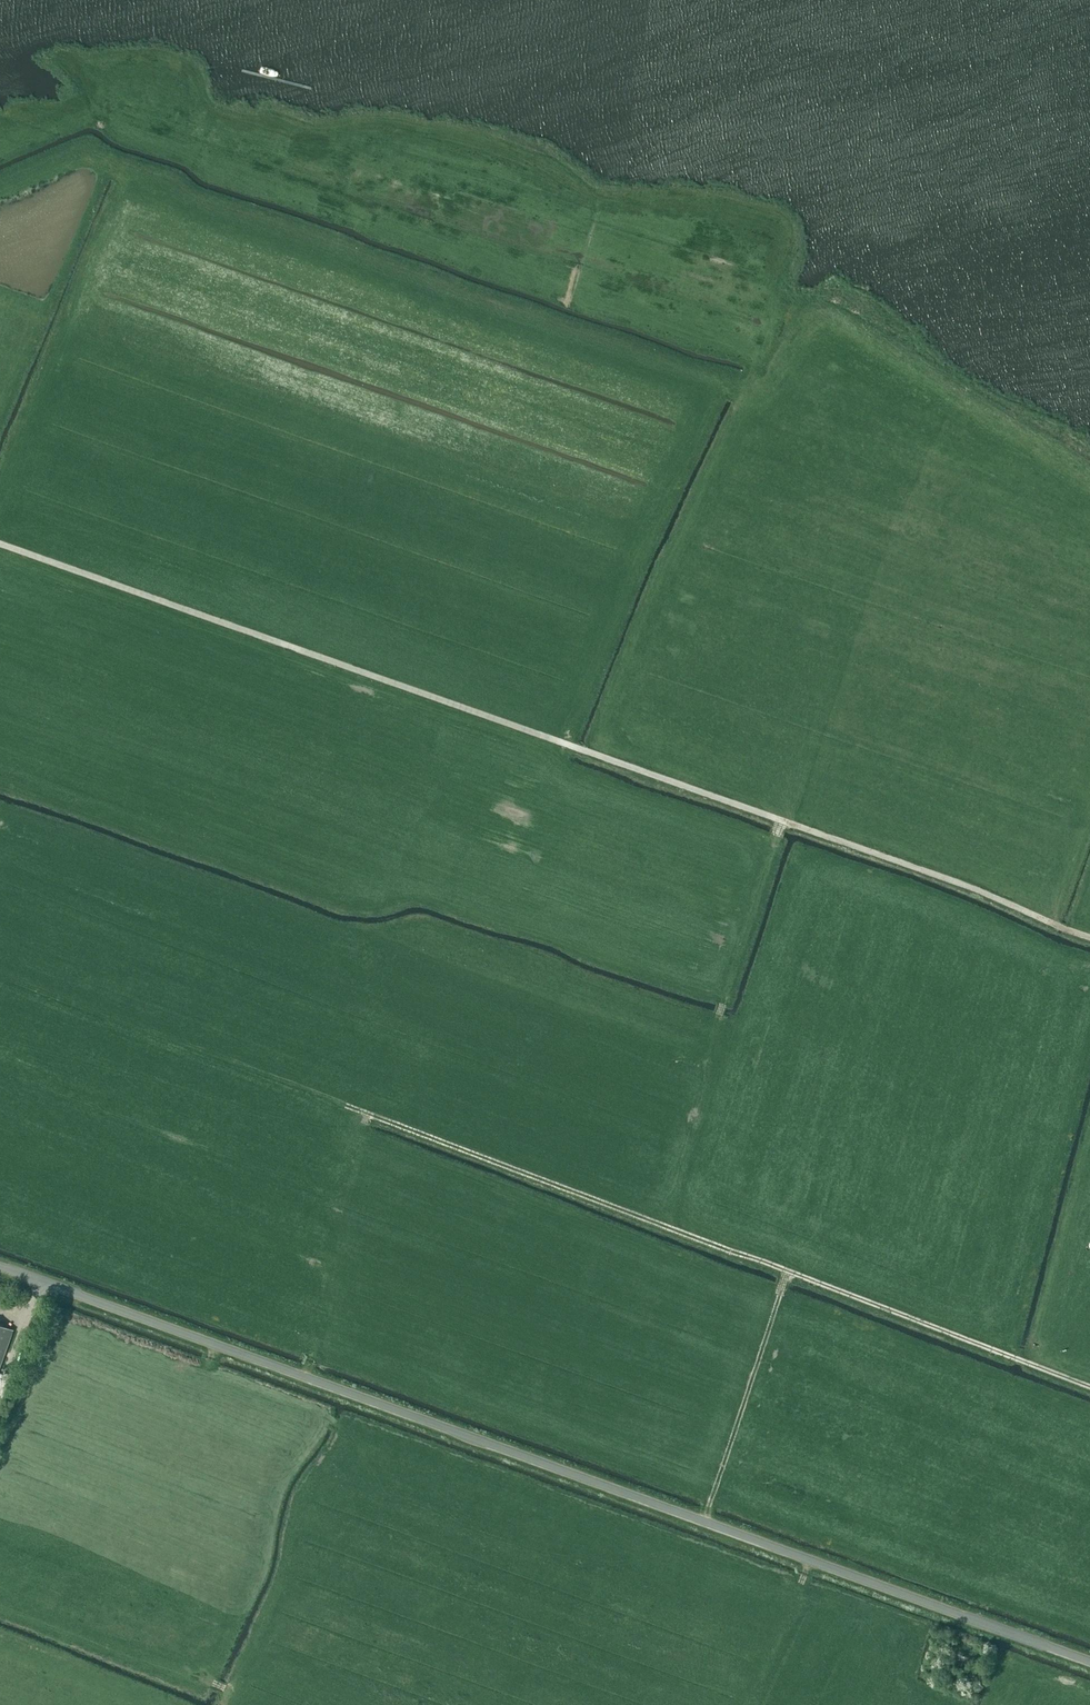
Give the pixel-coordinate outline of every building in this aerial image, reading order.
[(11,1330),(0,1325),(0,1362),(11,1330)] [(948,1664),(964,1670),(968,1657),(952,1651),(948,1664)]
